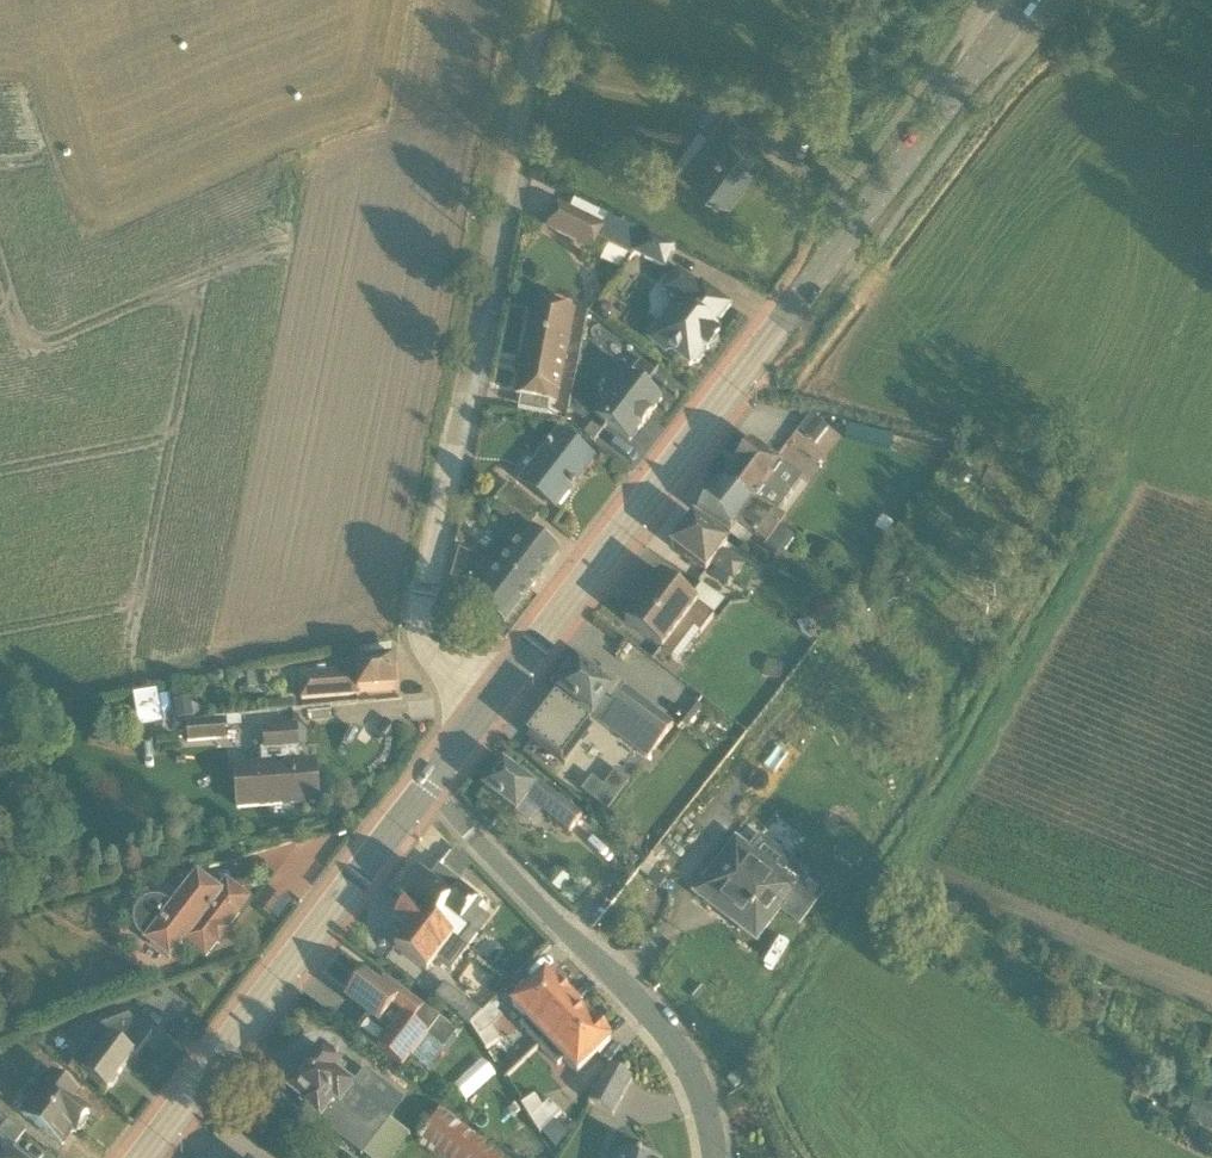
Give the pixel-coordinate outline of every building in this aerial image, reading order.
[(700,130),(675,164),(726,202),(761,156),(744,143),(754,129),(728,109),(708,136),(700,130)] [(559,208),(548,230),(592,252),(602,230),(559,208)] [(674,250),(646,236),(635,257),(663,272),(674,250)] [(677,303),(649,343),(689,371),(731,310),(674,270),(660,291),(677,303)] [(535,309),(517,398),(558,406),(575,317),(535,309)] [(641,358),(595,419),(627,444),(660,401),(643,389),(657,371),(641,358)] [(812,412),(784,458),(803,470),(820,443),(826,446),(837,428),(812,412)] [(519,482),(554,508),(590,460),(556,434),(519,482)] [(752,444),(722,484),(752,507),(783,467),(752,444)] [(752,507),(722,484),(697,516),(744,551),(752,541),(777,561),(792,542),(779,532),(783,525),(752,507)] [(515,524),(529,533),(544,514),(510,487),(495,505),(515,524)] [(727,547),(692,521),(670,551),(705,576),(710,569),(733,586),(745,570),(723,554),(727,547)] [(504,627),(557,556),(529,533),(515,524),(504,539),(516,547),(510,554),(497,544),(483,563),(462,550),(448,594),(468,611),(473,604),(504,627)] [(645,599),(625,625),(671,661),(693,632),(699,637),(713,620),(656,575),(640,595),(645,599)] [(299,678),(300,703),(358,700),(358,695),(395,692),(393,662),(353,665),(353,674),(299,678)] [(673,728),(672,728),(602,677),(596,684),(577,670),(558,695),(563,699),(559,704),(554,702),(525,740),(560,766),(589,728),(588,727),(591,722),(646,762),(673,728)] [(264,677),(246,679),(247,692),(264,691),(264,677)] [(164,695),(135,701),(141,732),(170,727),(164,695)] [(189,707),(173,710),(176,725),(192,723),(189,707)] [(224,724),(185,727),(186,748),(226,745),(224,724)] [(234,770),(236,812),(319,806),(316,765),(298,766),(296,731),(259,733),(261,768),(234,770)] [(581,820),(526,778),(521,784),(502,769),(483,795),(515,818),(526,804),(569,836),(581,820)] [(590,781),(579,795),(606,816),(629,785),(614,774),(602,789),(590,781)] [(735,840),(696,892),(709,902),(707,907),(708,908),(714,902),(741,923),(737,930),(754,943),(777,914),(798,929),(827,891),(757,837),(748,849),(735,840)] [(464,933),(483,908),(438,872),(427,886),(418,879),(400,902),(407,907),(451,942),(455,944),(464,933)] [(237,918),(234,915),(243,902),(223,886),(218,893),(216,891),(196,876),(171,909),(165,904),(158,901),(150,901),(141,904),(137,910),(133,916),(131,923),(133,931),(138,938),(145,944),(142,947),(167,967),(182,947),(203,963),(237,918)] [(451,942),(407,907),(392,926),(396,929),(392,934),(402,942),(393,953),(425,976),(451,942)] [(523,970),(511,960),(499,976),(511,986),(523,970)] [(517,1030),(536,1050),(577,1012),(580,1010),(561,990),(558,993),(544,977),(507,1011),(522,1026),(517,1030)] [(366,1020),(354,1036),(401,1073),(410,1062),(426,1074),(455,1037),(386,985),(380,993),(364,981),(346,1005),(366,1020)] [(577,1012),(536,1050),(554,1070),(562,1062),(575,1077),(611,1043),(595,1026),(592,1028),(577,1012)] [(82,1077),(106,1095),(131,1061),(134,1063),(151,1040),(127,1022),(97,1033),(68,1074),(79,1082),(82,1077)] [(301,1112),(361,1157),(393,1157),(408,1138),(389,1123),(403,1105),(364,1075),(352,1091),(338,1080),(344,1072),(320,1054),(288,1097),(303,1109),(301,1112)] [(630,1082),(607,1069),(588,1104),(611,1118),(630,1082)] [(31,1105),(21,1118),(62,1149),(72,1135),(76,1139),(90,1120),(72,1106),(76,1101),(49,1081),(42,1090),(38,1087),(27,1102),(31,1105)] [(1187,1121),(1211,1130),(1211,1107),(1208,1106),(1193,1101),(1187,1121)] [(442,1112),(420,1141),(442,1157),(502,1157),(442,1112)] [(0,1119),(0,1157),(13,1157),(11,1156),(25,1137),(0,1119)]
